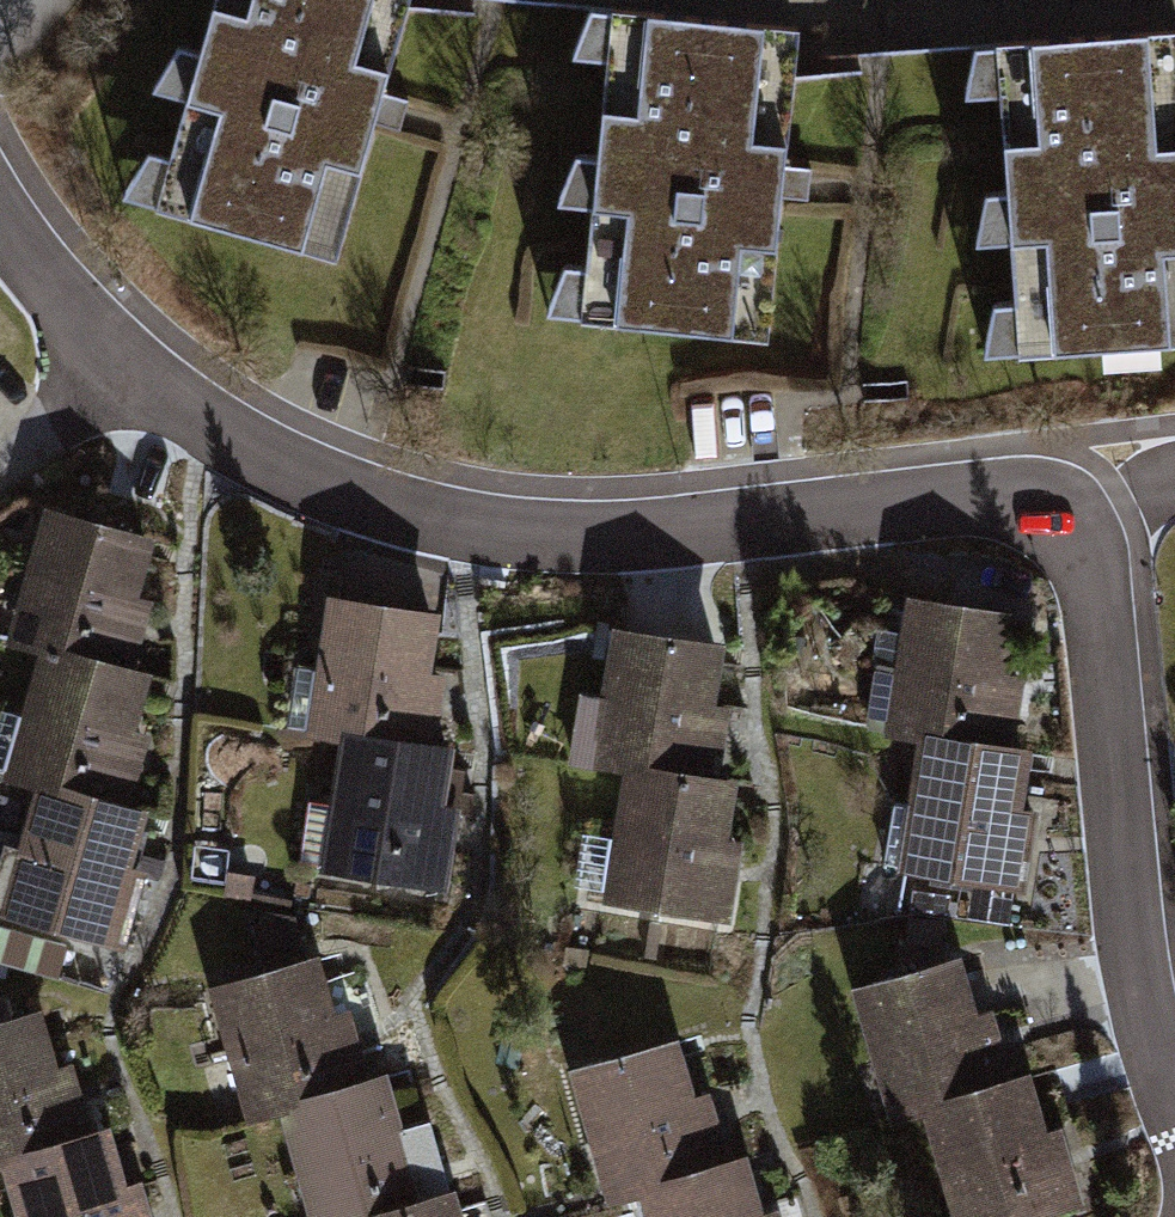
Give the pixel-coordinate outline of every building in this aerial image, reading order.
[(141,210),(310,257),(382,0),(200,0),(141,210)] [(774,22),(592,7),(567,315),(749,330),(774,22)] [(982,41),(1005,351),(1174,338),(1174,167),(1165,28),(982,41)] [(147,547),(39,524),(13,643),(33,647),(142,670),(154,612),(134,607),(147,547)] [(1014,611),(901,599),(886,739),(903,740),(1017,753),(1025,686),(1006,684),(1014,611)] [(435,612),(322,600),(307,740),(324,742),(437,754),(444,687),(427,685),(435,612)] [(717,653),(605,640),(589,780),(606,782),(719,795),(727,728),(709,726),(717,653)] [(142,670),(33,647),(2,796),(32,803),(140,826),(152,772),(122,765),(142,670)] [(1017,753),(903,740),(894,816),(876,814),(868,882),(1033,900),(1042,824),(1026,822),(1033,755),(1017,753)] [(437,754),(324,742),(308,885),(454,901),(462,826),(446,825),(453,756),(437,754)] [(719,795),(606,782),(590,926),(736,942),(744,867),(728,865),(735,796),(719,795)] [(140,826),(32,803),(4,935),(127,962),(144,884),(129,880),(140,826)] [(299,914),(251,926),(264,975),(203,990),(223,1069),(247,1063),(259,1109),(273,1106),(362,1083),(347,1024),(328,1029),(299,914)] [(960,967),(854,998),(894,1136),(915,1130),(1016,1101),(996,1032),(980,1037),(960,967)] [(0,1023),(0,1168),(3,1168),(87,1144),(67,1074),(54,1078),(36,1013),(0,1023)] [(675,1049),(572,1078),(605,1197),(616,1194),(724,1164),(710,1115),(694,1119),(675,1049)] [(273,1106),(295,1192),(316,1187),(324,1216),(442,1216),(421,1135),(401,1140),(386,1078),(362,1083),(273,1106)] [(915,1130),(940,1216),(1085,1216),(1064,1143),(1048,1147),(1031,1097),(1016,1101),(915,1130)] [(3,1168),(17,1216),(146,1216),(141,1198),(128,1202),(109,1137),(87,1144),(3,1168)] [(616,1194),(622,1216),(761,1216),(747,1161),(724,1164),(616,1194)]
